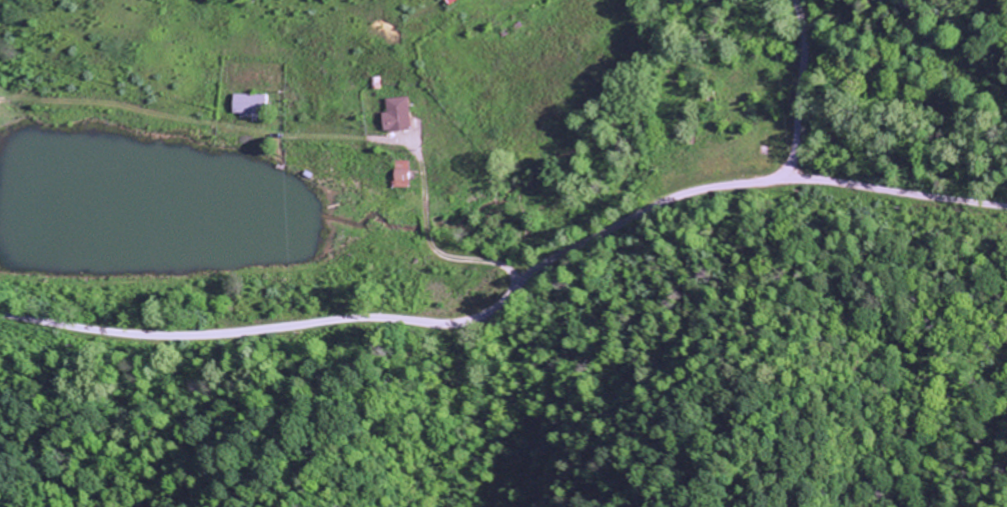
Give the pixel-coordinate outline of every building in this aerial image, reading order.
[(239,113),(259,113),(258,94),(238,95),(239,113)] [(388,132),(415,129),(411,96),(389,98),(390,111),(387,112),(388,132)] [(411,187),(410,161),(395,161),(395,188),(411,187)]
